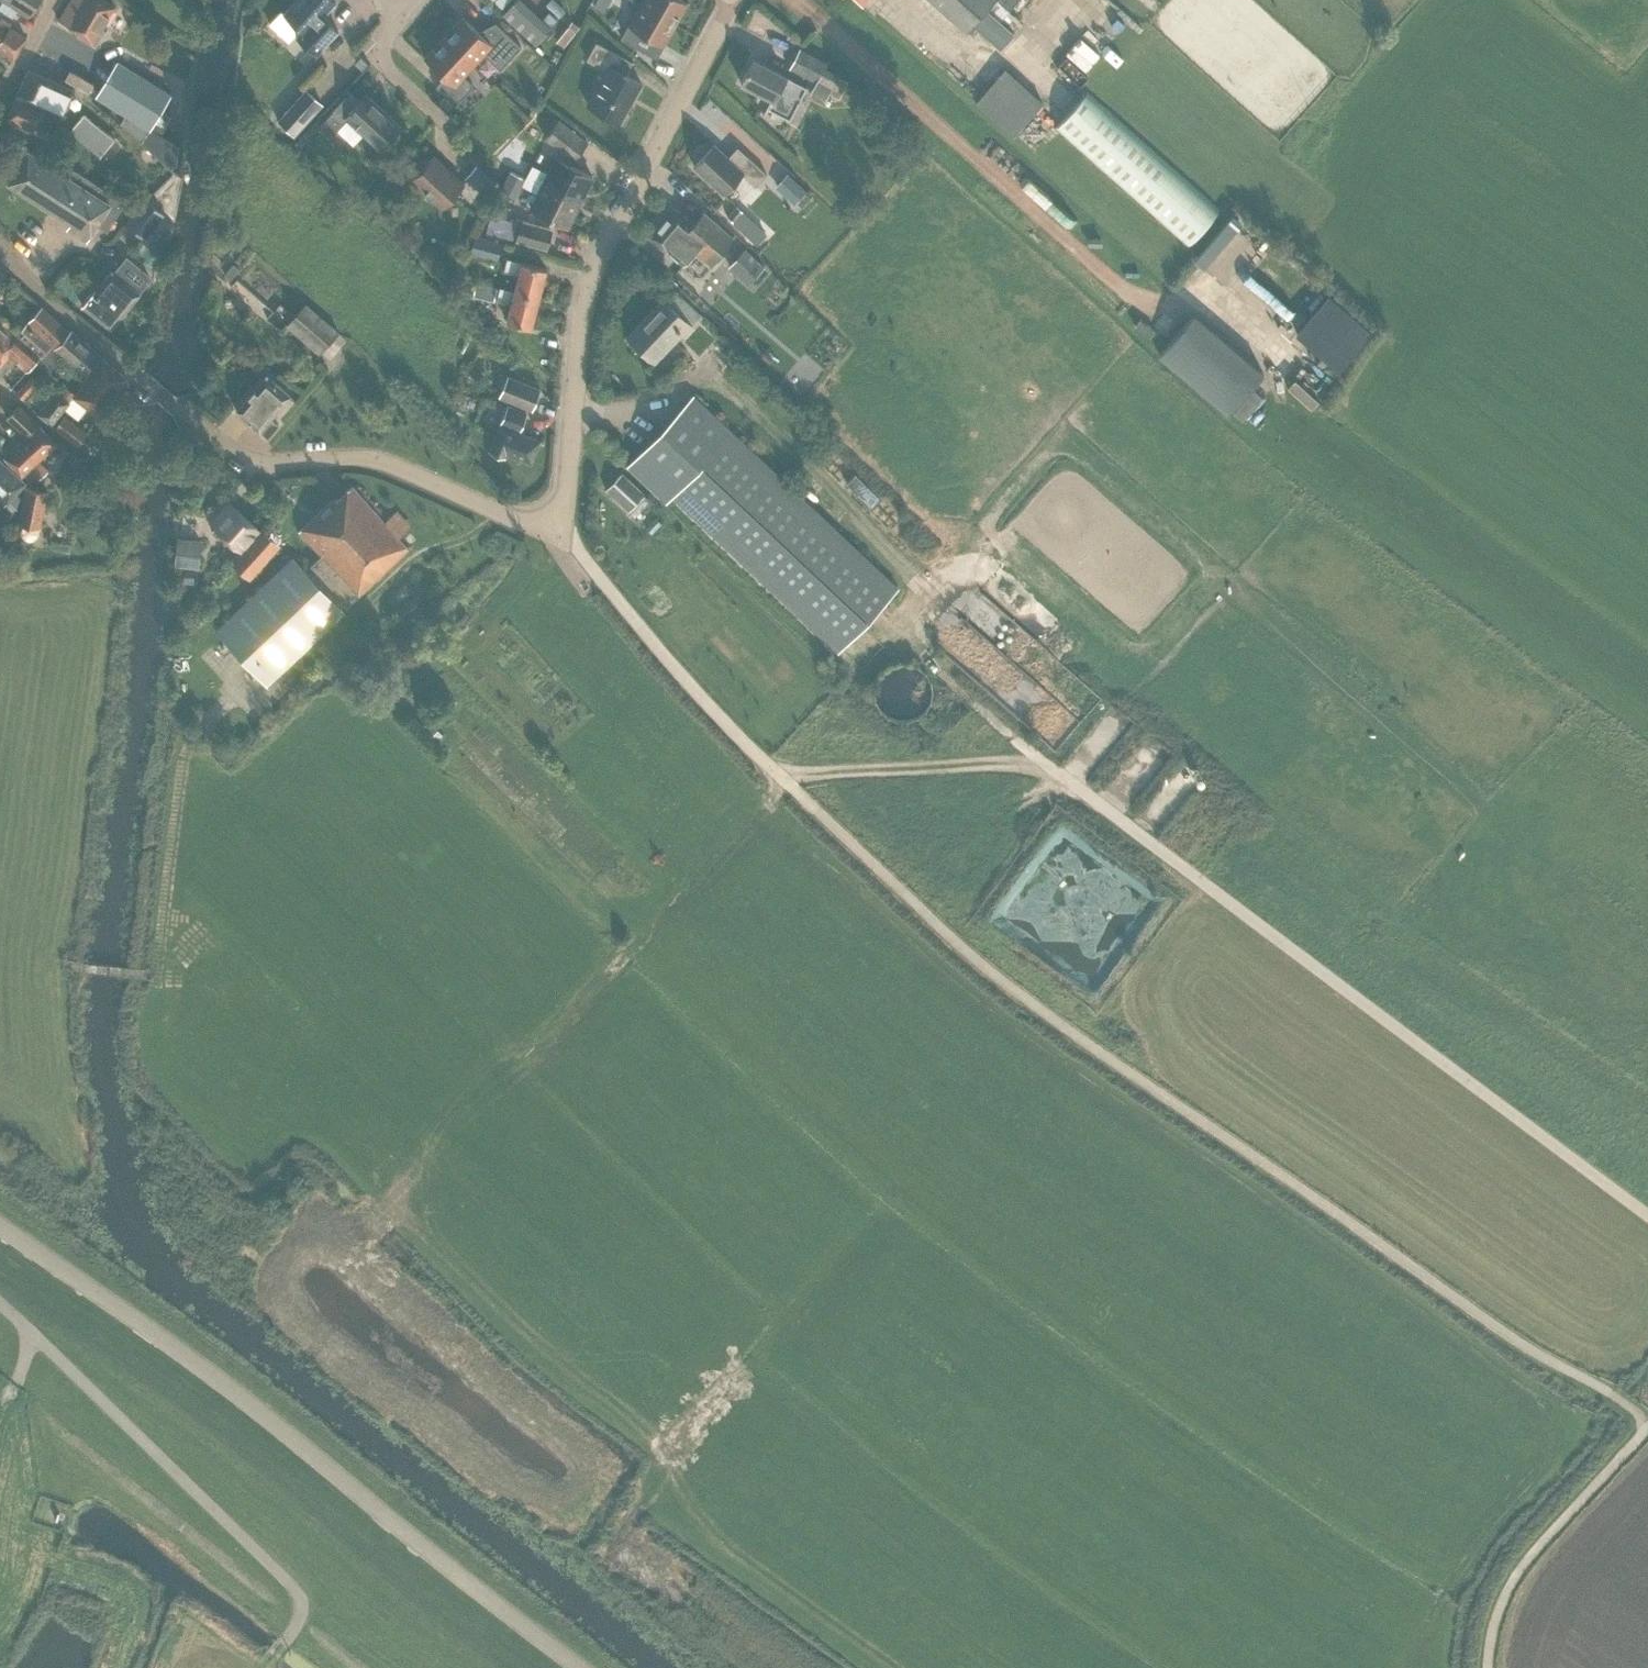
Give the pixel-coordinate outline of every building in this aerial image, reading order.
[(26,37),(10,26),(20,10),(4,0),(1,0),(0,2),(0,51),(13,60),(26,37)] [(20,10),(28,15),(38,0),(4,0),(20,10)] [(105,0),(70,0),(58,20),(92,41),(114,6),(105,0)] [(338,29),(322,15),(335,1),(334,0),(296,0),(284,13),(303,30),(297,37),(316,54),(338,29)] [(502,13),(535,44),(551,26),(522,0),(514,0),(502,13)] [(687,2),(684,0),(643,0),(641,4),(675,23),(687,2)] [(1014,32),(1000,19),(1017,0),(930,0),(966,31),(973,24),(1000,48),(1014,32)] [(629,25),(663,44),(675,23),(641,4),(629,25)] [(500,69),(521,46),(495,22),(483,35),(462,16),(443,36),(473,65),(484,54),(500,69)] [(635,37),(619,21),(610,31),(626,47),(635,37)] [(424,57),(445,76),(436,86),(455,104),(473,84),(463,75),(473,65),(443,36),(424,57)] [(587,59),(606,69),(587,103),(620,121),(641,83),(625,73),(631,61),(596,42),(587,59)] [(800,48),(789,68),(817,82),(811,93),(824,100),(838,73),(825,66),(827,62),(800,48)] [(770,97),(766,105),(789,117),(806,85),(786,75),(753,58),(741,82),(770,97)] [(118,61),(97,96),(149,127),(164,103),(170,92),(118,61)] [(1042,102),(1004,68),(976,101),(1013,135),(1042,102)] [(58,120),(61,113),(60,112),(71,88),(28,69),(17,94),(56,111),(54,118),(58,120)] [(840,97),(847,81),(838,77),(831,93),(840,97)] [(294,135),(323,103),(306,87),(276,120),(294,135)] [(336,130),(347,119),(380,149),(401,126),(366,93),(360,100),(350,91),(324,119),(336,130)] [(1187,244),(1219,209),(1087,91),(1055,127),(1187,244)] [(6,119),(46,135),(54,118),(56,111),(16,95),(6,119)] [(176,163),(178,143),(161,133),(169,119),(164,103),(149,127),(140,140),(170,167),(176,163)] [(80,115),(69,130),(89,146),(101,131),(80,115)] [(572,159),(587,140),(559,117),(544,136),(572,159)] [(723,192),(741,173),(755,186),(767,174),(746,154),(736,164),(727,156),(714,144),(694,165),(723,192)] [(32,153),(28,150),(8,182),(54,212),(79,172),(37,145),(32,153)] [(737,146),(727,156),(736,164),(746,154),(737,146)] [(412,179),(441,206),(463,183),(433,155),(412,179)] [(517,155),(511,167),(525,174),(531,162),(517,155)] [(592,175),(556,158),(548,173),(532,165),(527,175),(579,201),(592,175)] [(477,163),(464,177),(485,195),(497,181),(477,163)] [(501,189),(515,197),(525,176),(511,169),(501,189)] [(87,240),(97,224),(107,230),(125,202),(79,172),(54,212),(71,222),(72,221),(80,226),(76,233),(87,240)] [(783,177),(781,180),(775,186),(795,204),(807,191),(786,173),(783,177)] [(539,192),(531,208),(566,226),(579,201),(527,175),(523,184),(539,192)] [(141,205),(126,224),(143,238),(158,220),(141,205)] [(692,223),(672,205),(647,234),(667,252),(668,251),(683,263),(694,250),(710,264),(733,237),(703,210),(692,223)] [(743,211),(741,209),(737,205),(727,216),(734,223),(743,213),(744,212),(743,211)] [(521,219),(515,240),(547,248),(552,227),(521,219)] [(766,233),(756,223),(745,235),(755,244),(766,233)] [(502,242),(475,235),(470,252),(497,259),(502,242)] [(739,254),(737,257),(728,267),(748,285),(765,267),(745,248),(739,254)] [(522,262),(507,258),(504,269),(519,272),(514,290),(538,297),(546,267),(522,261),(522,262)] [(231,279),(239,269),(232,263),(224,273),(231,279)] [(81,303),(111,327),(140,292),(138,291),(149,278),(134,266),(124,279),(111,269),(96,289),(94,287),(81,303)] [(273,311),(237,279),(230,285),(267,318),(273,311)] [(493,299),(496,286),(476,281),(473,294),(493,299)] [(1296,319),(1339,358),(1374,320),(1331,281),(1296,319)] [(500,287),(497,297),(511,301),(506,320),(531,326),(538,297),(514,290),(500,287)] [(665,300),(663,298),(628,336),(653,360),(682,332),(684,335),(692,325),(690,324),(700,313),(675,289),(665,300)] [(338,331),(305,302),(287,323),(320,352),(338,331)] [(42,306),(26,324),(38,335),(29,344),(41,355),(65,327),(42,306)] [(1159,353),(1229,413),(1263,372),(1193,313),(1159,353)] [(41,356),(41,355),(29,344),(24,340),(23,340),(0,319),(0,374),(1,375),(14,360),(26,370),(40,355),(41,356)] [(41,355),(41,356),(53,366),(62,356),(87,378),(103,357),(71,329),(69,331),(65,327),(41,355)] [(127,378),(103,359),(73,396),(99,416),(127,378)] [(1311,400),(1321,387),(1297,366),(1286,378),(1311,400)] [(24,398),(38,382),(30,374),(16,391),(24,398)] [(278,424),(277,423),(270,417),(286,399),(290,394),(266,374),(236,410),(259,430),(268,437),(278,424)] [(531,409),(540,387),(508,374),(499,395),(531,409)] [(41,391),(50,398),(38,413),(52,423),(69,401),(47,384),(41,391)] [(839,649),(898,587),(694,395),(628,466),(665,501),(673,493),(839,649)] [(6,417),(26,435),(38,423),(18,404),(6,417)] [(525,429),(521,427),(526,412),(507,405),(489,449),(505,455),(506,451),(531,462),(540,439),(523,433),(525,429)] [(87,432),(64,414),(54,427),(78,445),(87,432)] [(39,478),(47,470),(38,460),(57,443),(39,424),(4,457),(21,475),(30,468),(39,478)] [(5,463),(0,459),(0,494),(7,501),(4,504),(9,509),(12,511),(18,504),(22,497),(15,491),(25,481),(5,463)] [(860,462),(849,472),(871,498),(882,488),(860,462)] [(107,470),(105,469),(102,467),(96,475),(102,480),(109,472),(107,470)] [(628,510),(634,516),(650,500),(621,473),(606,489),(628,510)] [(299,530),(359,594),(408,548),(352,485),(337,498),(335,496),(299,530)] [(36,537),(37,533),(39,526),(47,491),(26,486),(19,522),(23,523),(22,530),(22,534),(24,537),(28,539),(32,539),(36,537)] [(262,531),(230,503),(212,524),(210,526),(213,529),(215,527),(243,552),(262,531)] [(200,537),(202,516),(176,513),(174,534),(200,537)] [(120,515),(111,514),(108,514),(107,523),(118,525),(120,515)] [(234,562),(250,576),(277,545),(262,531),(243,552),(234,562)] [(192,538),(185,538),(177,537),(175,565),(199,568),(202,539),(192,538)] [(304,570),(294,559),(218,630),(267,682),(342,610),(304,570)] [(909,661),(899,661),(889,665),(881,672),(875,681),(874,691),(875,700),(880,709),(888,716),(897,720),(909,719),(918,716),(926,710),(930,701),(932,691),(930,680),(926,672),(918,665),(909,661)]
